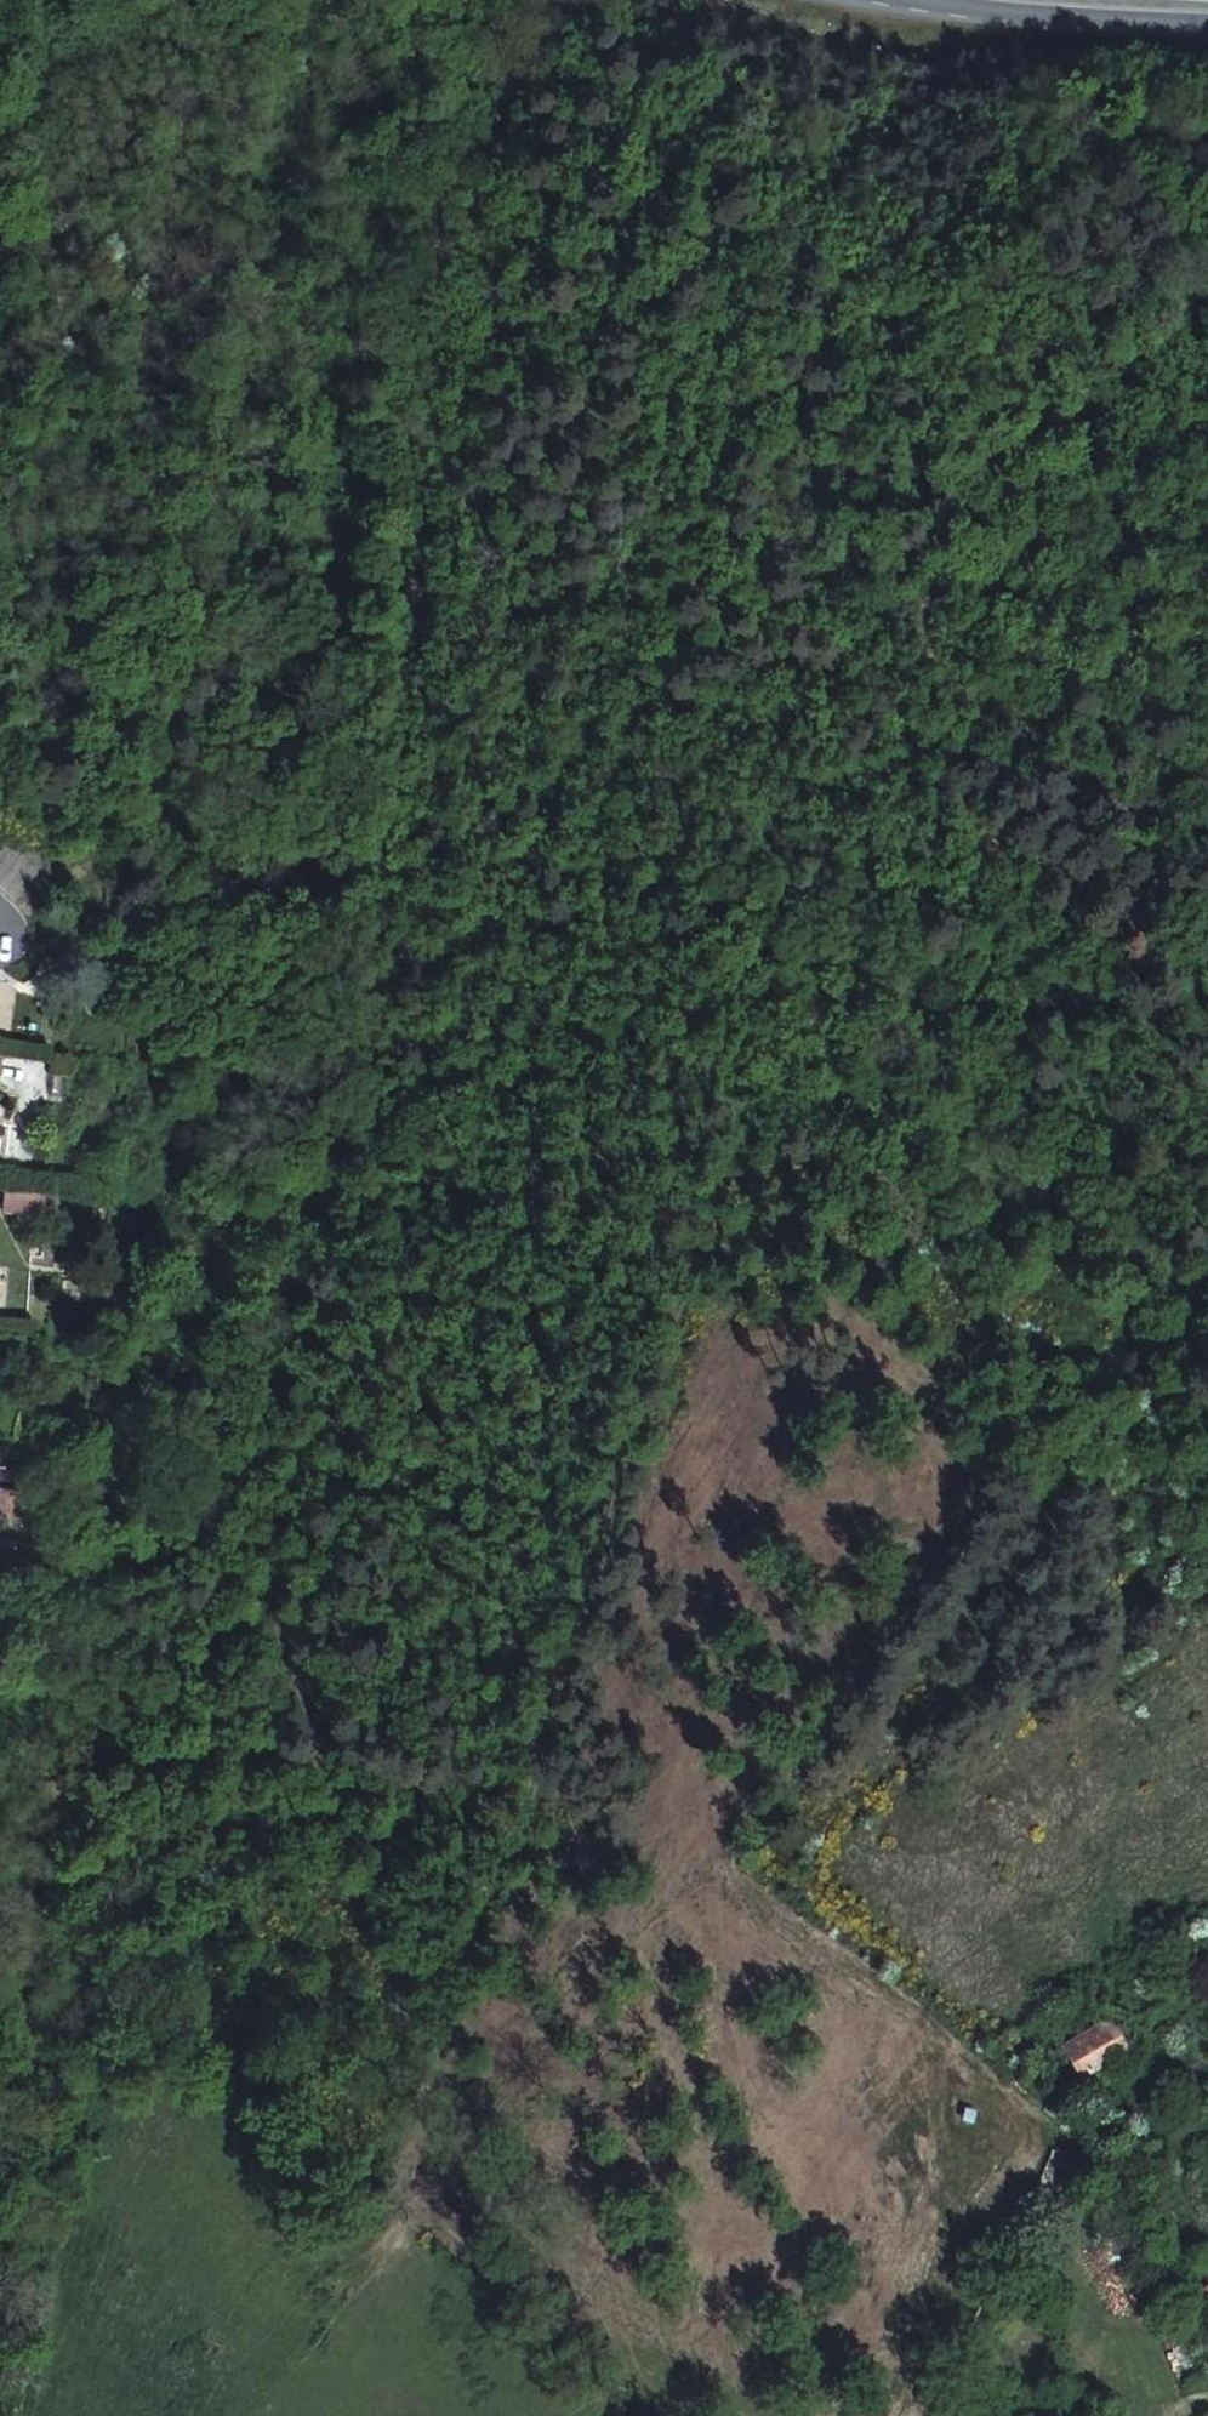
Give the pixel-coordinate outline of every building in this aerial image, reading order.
[(24,1170),(0,1169),(0,1191),(22,1193),(24,1170)] [(20,1512),(24,1488),(1,1485),(0,1489),(0,1509),(20,1512)] [(1111,2044),(1098,2016),(1056,2045),(1070,2072),(1111,2044)]
